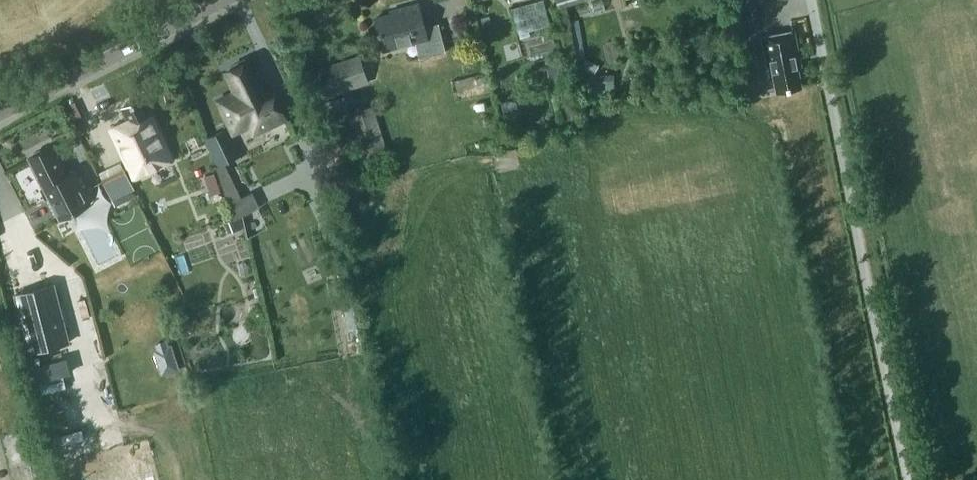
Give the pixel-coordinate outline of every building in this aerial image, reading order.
[(420,0),(419,0),(389,8),(390,12),(373,16),(383,52),(416,43),(420,58),(446,50),(438,22),(426,25),(420,0)] [(550,25),(546,0),(538,0),(514,3),(517,30),(550,25)] [(737,9),(759,4),(758,0),(735,0),(737,9)] [(777,91),(802,86),(799,68),(802,67),(795,30),(763,36),(770,74),(774,73),(777,91)] [(322,96),(368,81),(359,53),(313,68),(322,96)] [(565,75),(561,56),(546,60),(550,78),(565,75)] [(237,92),(220,100),(231,123),(253,113),(260,128),(285,117),(274,93),(265,98),(255,77),(258,75),(251,60),(247,62),(246,58),(232,64),(234,68),(227,71),(237,92)] [(327,116),(349,109),(345,94),(323,100),(327,116)] [(170,159),(142,97),(122,106),(128,119),(112,127),(134,176),(170,159)] [(373,105),(347,112),(360,158),(386,151),(373,105)] [(572,115),(559,117),(560,124),(561,124),(574,122),(572,115)] [(205,134),(218,161),(232,154),(233,157),(238,155),(237,152),(240,150),(227,124),(205,134)] [(31,156),(39,173),(39,177),(60,219),(74,211),(74,213),(78,211),(77,210),(91,203),(75,170),(69,174),(58,153),(56,154),(52,145),(31,156)] [(105,180),(116,205),(139,195),(127,169),(105,180)] [(242,196),(230,173),(220,178),(229,203),(242,196)] [(246,216),(254,237),(264,234),(256,212),(246,216)] [(233,219),(226,221),(230,233),(238,230),(233,219)] [(346,258),(329,262),(332,273),(334,273),(349,269),(346,258)] [(48,286),(9,296),(24,354),(63,345),(48,286)]
